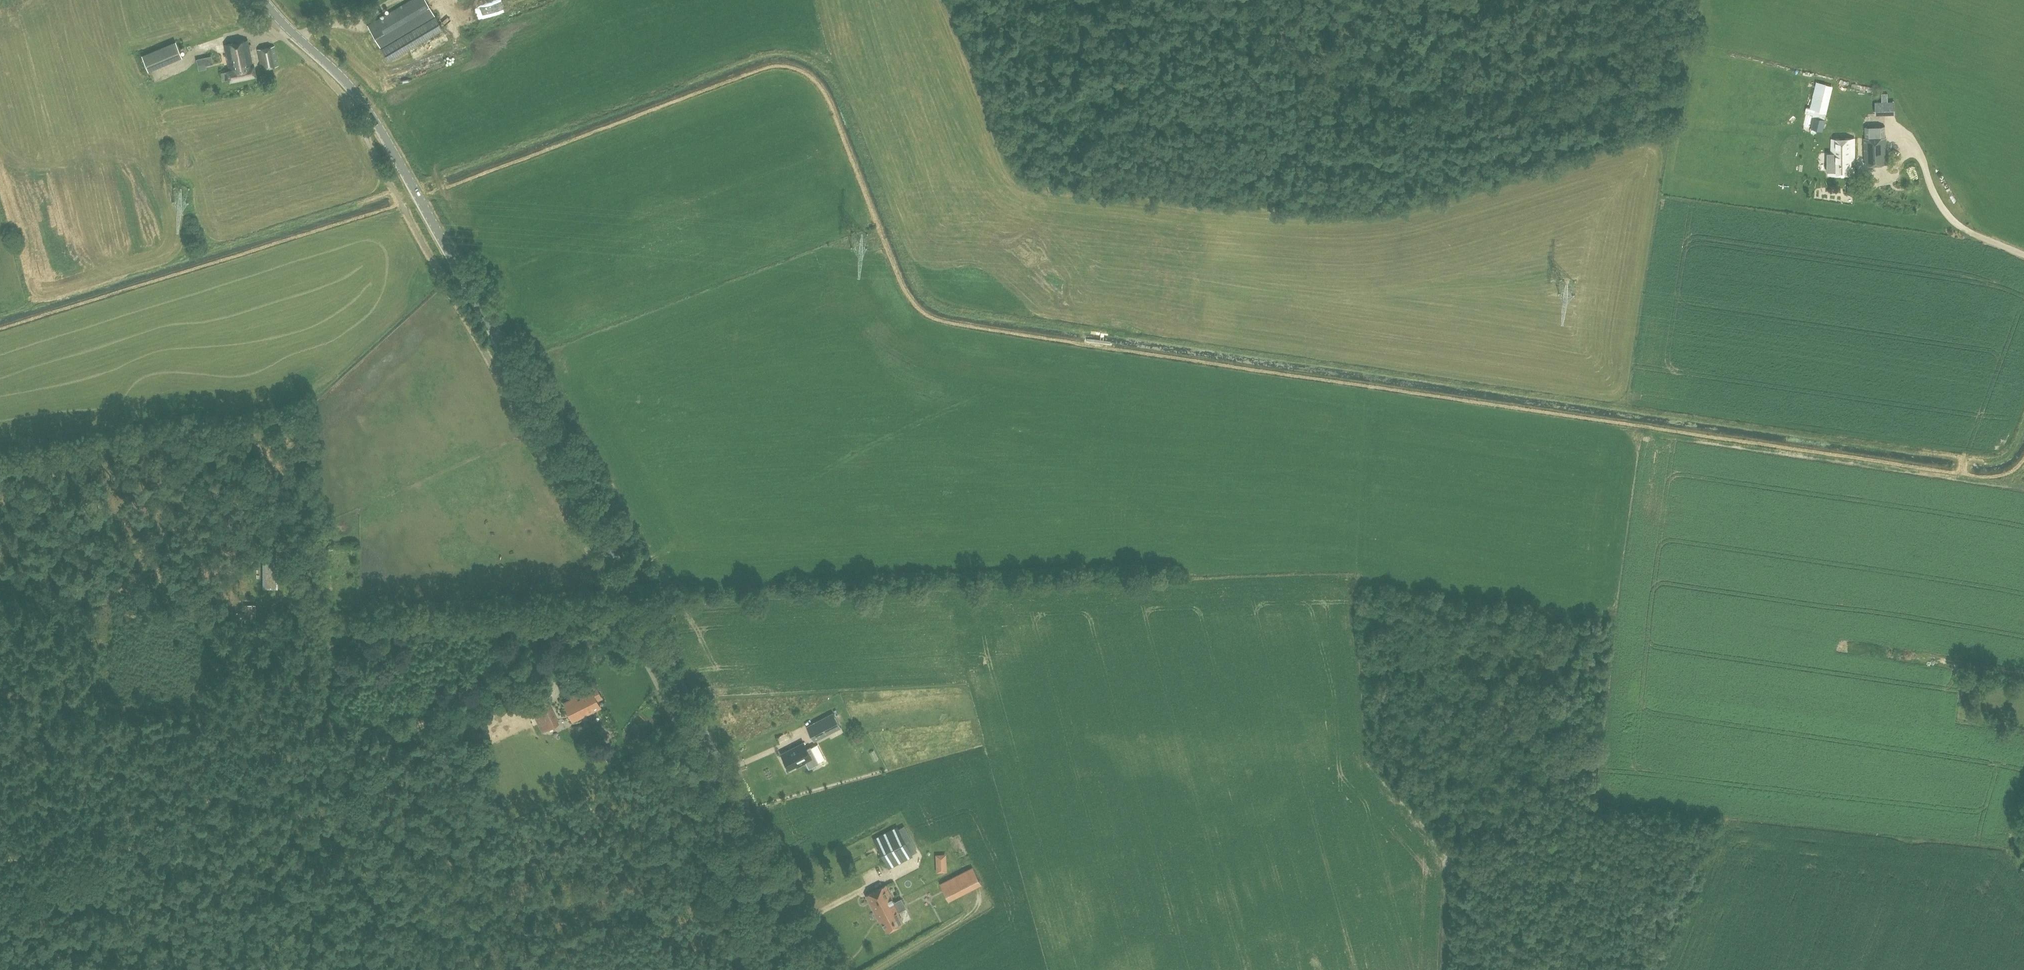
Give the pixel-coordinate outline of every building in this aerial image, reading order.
[(388,60),(442,29),(425,0),(410,0),(367,25),(388,60)] [(180,40),(145,50),(150,67),(185,56),(180,40)] [(230,70),(222,72),(223,82),(229,81),(229,82),(257,76),(254,65),(248,40),(225,44),(230,70)] [(262,69),(279,66),(275,46),(258,49),(262,69)] [(213,54),(200,57),(202,67),(215,64),(213,54)] [(1810,107),(1807,107),(1803,125),(1823,130),(1832,88),(1815,82),(1810,107)] [(1882,102),(1875,102),(1875,115),(1894,115),(1894,102),(1888,102),(1887,94),(1882,94),(1882,102)] [(233,102),(216,106),(218,112),(234,109),(233,102)] [(1864,138),(1865,165),(1887,164),(1886,137),(1885,137),(1885,126),(1865,127),(1865,138),(1864,138)] [(1831,154),(1828,154),(1829,174),(1854,174),(1854,138),(1831,139),(1831,154)] [(272,589),(287,589),(286,549),(271,549),(272,589)] [(600,706),(597,700),(601,697),(595,684),(570,696),(571,698),(564,702),(572,719),(600,706)] [(542,731),(557,724),(548,704),(532,711),(542,731)] [(814,741),(841,727),(833,712),(806,725),(814,741)] [(806,728),(798,733),(802,741),(810,736),(806,728)] [(860,735),(853,738),(856,743),(863,740),(860,735)] [(804,741),(782,752),(781,753),(789,767),(796,764),(797,765),(806,761),(809,767),(819,762),(810,746),(807,748),(804,741)] [(814,745),(819,760),(826,758),(821,743),(814,745)] [(912,855),(897,826),(873,839),(889,868),(912,855)] [(896,870),(901,880),(916,872),(911,862),(896,870)] [(967,874),(944,884),(951,899),(983,885),(976,869),(967,873),(967,874)] [(886,885),(867,895),(879,919),(881,918),(887,930),(902,923),(896,911),(898,910),(886,885)] [(967,892),(961,895),(968,909),(974,907),(967,892)] [(897,900),(901,910),(909,907),(904,897),(897,900)]
